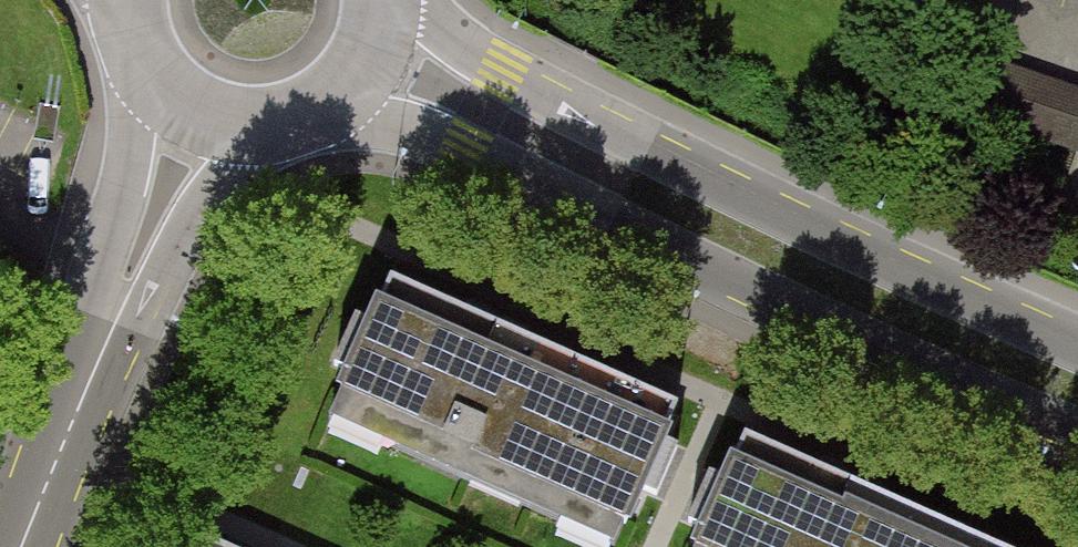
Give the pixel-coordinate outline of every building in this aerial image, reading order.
[(988,51),(966,113),(1077,153),(1077,83),(988,51)] [(667,409),(381,285),(319,429),(591,546),(606,546),(632,488),(652,497),(672,451),(652,443),(667,409)] [(729,440),(683,546),(975,546),(729,440)]
